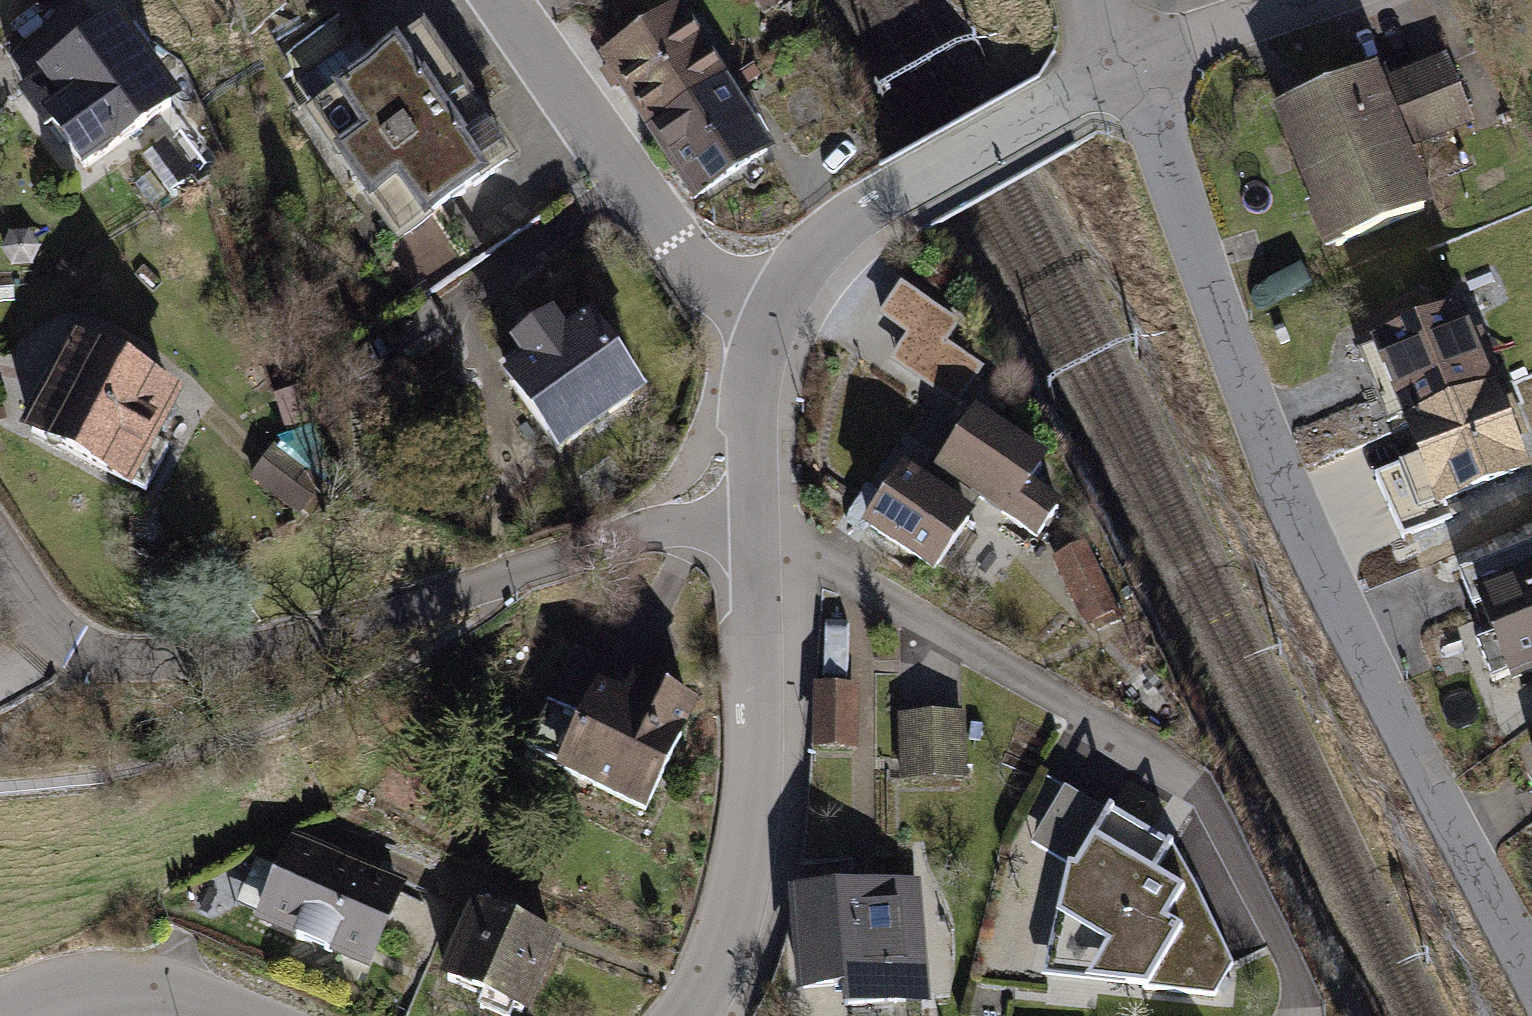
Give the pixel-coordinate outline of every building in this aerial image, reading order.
[(98,0),(88,0),(13,49),(85,158),(167,104),(98,0)] [(649,131),(720,84),(672,10),(599,59),(649,131)] [(295,101),(340,172),(460,95),(415,25),(295,101)] [(1375,56),(1265,97),(1319,244),(1420,207),(1397,146),(1464,122),(1439,54),(1382,75),(1375,56)] [(649,131),(693,198),(764,151),(720,84),(649,131)] [(340,172),(386,243),(506,167),(460,95),(340,172)] [(1383,420),(1400,412),(1489,375),(1455,294),(1349,339),(1383,420)] [(523,360),(502,373),(557,461),(642,409),(589,324),(563,340),(545,312),(508,336),(523,360)] [(161,381),(56,333),(34,379),(17,417),(146,477),(162,445),(137,433),(161,381)] [(382,368),(372,347),(347,360),(357,380),(382,368)] [(1368,472),(1393,534),(1445,513),(1439,498),(1526,463),(1489,375),(1400,412),(1417,453),(1368,472)] [(1043,446),(967,401),(927,467),(972,494),(1028,527),(1051,488),(1026,473),(1043,446)] [(284,433),(259,412),(243,431),(268,452),(284,433)] [(922,475),(891,456),(853,518),(929,564),(972,494),(927,467),(922,475)] [(1451,567),(1457,584),(1467,608),(1475,604),(1485,628),(1464,635),(1485,687),(1531,669),(1531,535),(1451,567)] [(1083,551),(1055,564),(1084,622),(1111,608),(1083,551)] [(700,709),(583,662),(541,765),(659,812),(700,709)] [(856,682),(817,682),(817,745),(856,745),(856,682)] [(955,709),(901,711),(903,773),(958,770),(955,709)] [(1170,843),(1041,779),(1012,828),(1051,851),(1033,973),(1228,988),(1170,843)] [(405,899),(299,851),(266,924),(372,972),(405,899)] [(905,881),(796,889),(804,1000),(913,992),(905,881)] [(466,911),(436,984),(513,1015),(514,1015),(544,944),(466,911)]
